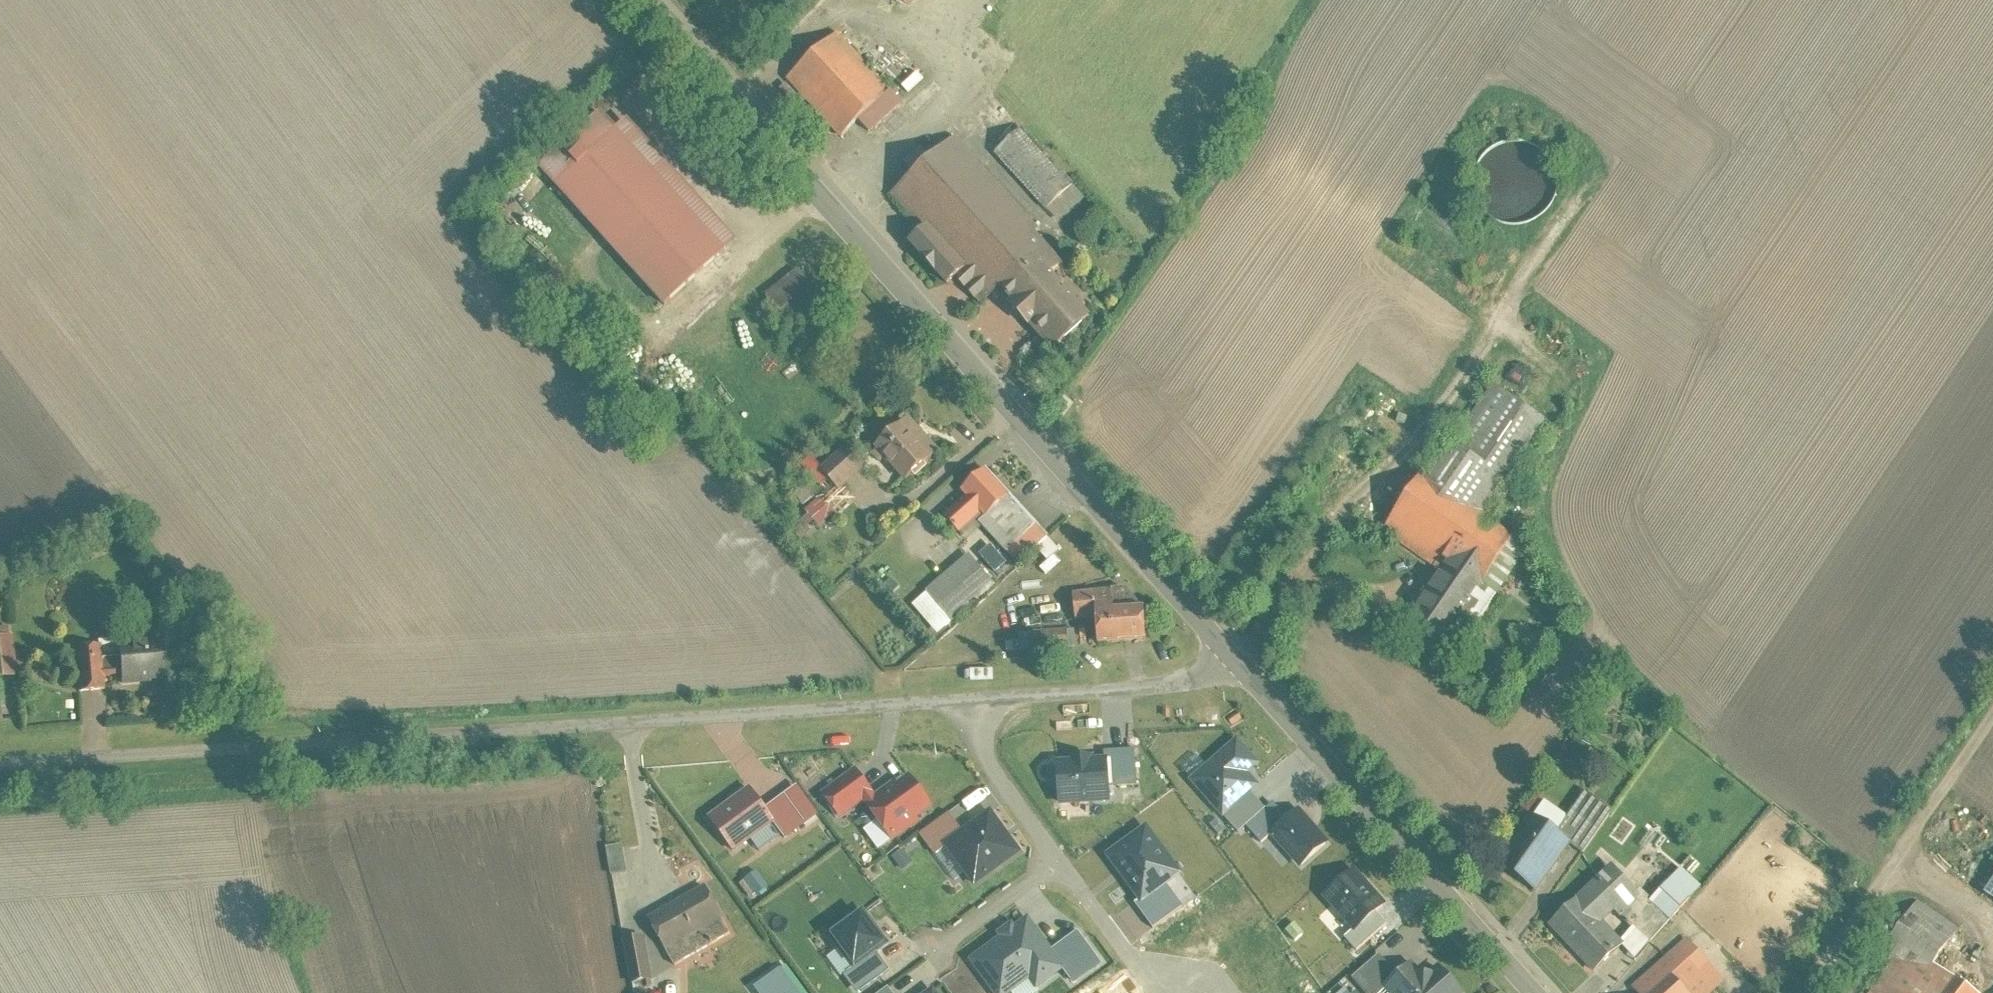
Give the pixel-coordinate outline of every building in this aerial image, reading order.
[(908,9),(914,0),(895,0),(908,9)] [(841,33),(788,80),(838,136),(859,117),(891,88),(841,33)] [(859,117),(873,132),(905,103),(891,88),(859,117)] [(734,239),(625,117),(615,126),(599,109),(537,165),(662,304),(734,239)] [(1023,124),(994,151),(1044,208),(1074,181),(1023,124)] [(1064,261),(953,137),(894,189),(925,224),(965,268),(1045,358),(1089,318),(1050,274),(1064,261)] [(1494,210),(1540,211),(1541,182),(1535,182),(1536,174),(1532,174),(1532,164),(1526,164),(1526,152),(1496,151),(1494,210)] [(907,241),(946,284),(965,268),(925,224),(907,241)] [(782,319),(817,295),(798,268),(763,292),(782,319)] [(1496,390),(1457,449),(1494,473),(1533,413),(1496,390)] [(939,453),(908,417),(874,445),(905,482),(939,453)] [(1445,441),(1420,479),(1470,511),(1494,473),(1457,449),(1445,441)] [(848,448),(821,467),(837,489),(864,469),(848,448)] [(1008,495),(983,468),(961,489),(966,494),(943,515),(959,532),(975,516),(980,521),(1008,495)] [(1420,479),(1384,534),(1437,568),(1472,591),(1508,535),(1470,511),(1420,479)] [(1008,495),(980,521),(1017,561),(1045,534),(1008,495)] [(818,527),(832,514),(820,502),(806,515),(818,527)] [(991,543),(979,552),(995,571),(1007,561),(991,543)] [(968,555),(927,589),(953,621),(995,587),(968,555)] [(1472,591),(1437,568),(1406,615),(1442,638),(1472,591)] [(953,621),(927,589),(910,602),(937,635),(953,621)] [(1089,617),(1090,641),(1144,638),(1142,607),(1110,609),(1109,589),(1072,591),(1074,617),(1089,617)] [(1070,630),(1036,632),(1037,650),(1071,648),(1070,630)] [(0,636),(0,675),(17,673),(11,634),(0,636)] [(102,657),(104,677),(121,675),(122,690),(171,685),(166,641),(115,646),(116,656),(102,657)] [(101,644),(75,646),(79,692),(106,689),(104,677),(102,657),(101,644)] [(1223,815),(1249,792),(1256,786),(1246,774),(1246,764),(1252,759),(1237,742),(1193,781),(1223,815)] [(1106,752),(1107,762),(1108,787),(1137,786),(1135,750),(1106,752)] [(1061,804),(1109,800),(1108,787),(1107,762),(1090,763),(1090,759),(1074,759),(1074,764),(1058,765),(1061,804)] [(854,768),(821,793),(840,818),(861,801),(873,792),(854,768)] [(876,797),(864,806),(891,841),(934,808),(907,773),(876,797)] [(760,853),(782,836),(772,823),(774,822),(765,810),(750,790),(710,820),(733,852),(750,840),(760,853)] [(861,801),(864,806),(876,797),(873,792),(861,801)] [(1239,834),(1246,827),(1265,810),(1249,792),(1223,815),(1239,834)] [(1579,852),(1611,809),(1587,792),(1555,835),(1567,844),(1579,852)] [(772,823),(782,836),(785,839),(806,824),(785,795),(765,810),(774,822),(772,823)] [(1273,834),(1288,821),(1272,803),(1265,810),(1246,827),(1262,844),(1273,834)] [(975,885),(1019,852),(991,813),(963,833),(946,846),(975,885)] [(1302,866),(1326,845),(1297,813),(1288,821),(1273,834),(1302,866)] [(946,846),(963,833),(950,814),(920,835),(934,854),(946,846)] [(1555,835),(1532,819),(1497,867),(1532,892),(1567,844),(1555,835)] [(1164,884),(1178,874),(1146,831),(1110,857),(1142,900),(1164,884)] [(628,871),(622,844),(605,847),(612,875),(628,871)] [(1612,866),(1551,925),(1597,972),(1626,943),(1603,920),(1615,909),(1620,914),(1640,895),(1612,866)] [(1682,867),(1647,902),(1668,923),(1703,889),(1682,867)] [(1375,913),(1382,906),(1353,873),(1326,897),(1355,930),(1375,913)] [(1164,884),(1142,900),(1135,905),(1153,929),(1182,908),(1164,884)] [(707,886),(648,918),(665,948),(723,916),(707,886)] [(1640,895),(1620,914),(1648,943),(1668,923),(1647,902),(1640,895)] [(1932,968),(1959,930),(1915,899),(1878,952),(1891,961),(1868,992),(1969,992),(1932,968)] [(862,908),(827,933),(850,966),(874,949),(886,941),(862,908)] [(1375,913),(1355,930),(1345,939),(1357,952),(1387,926),(1375,913)] [(723,916),(665,948),(675,966),(733,934),(723,916)] [(1063,969),(1050,952),(1028,920),(972,961),(996,992),(1009,992),(1029,978),(1037,988),(1063,969)] [(1050,952),(1063,969),(1071,980),(1099,961),(1078,932),(1050,952)] [(646,934),(623,938),(631,981),(654,977),(646,934)] [(1725,982),(1683,939),(1631,989),(1634,992),(1713,992),(1725,982)] [(842,972),(856,992),(889,969),(874,949),(850,966),(842,972)] [(1352,978),(1364,992),(1379,992),(1385,987),(1398,976),(1379,954),(1352,978)] [(1385,987),(1390,992),(1460,992),(1430,959),(1417,970),(1412,964),(1398,976),(1385,987)] [(751,985),(756,992),(798,992),(779,966),(751,985)]
